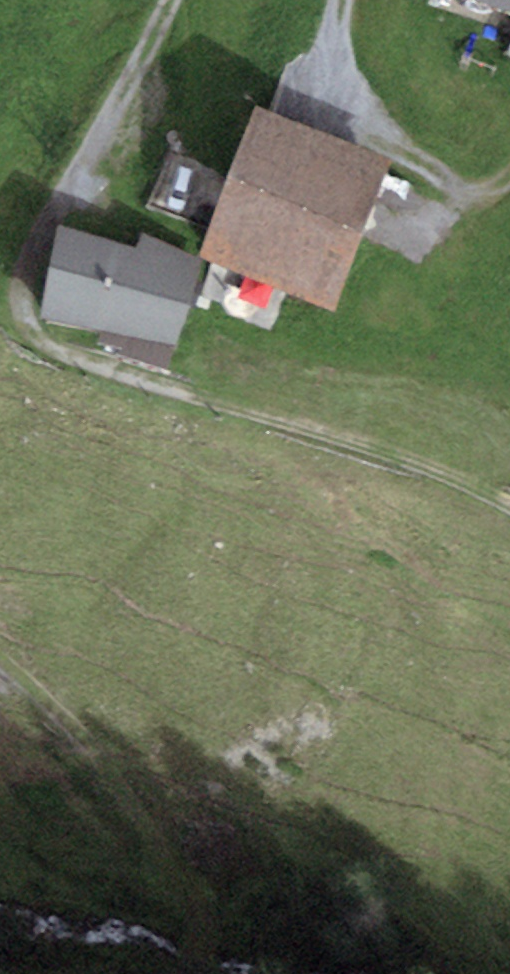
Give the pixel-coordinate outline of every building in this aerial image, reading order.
[(509,13),(509,0),(471,0),(509,13)] [(335,312),(389,157),(251,109),(200,255),(335,312)] [(42,319),(176,345),(203,261),(143,233),(137,248),(59,226),(42,319)]
